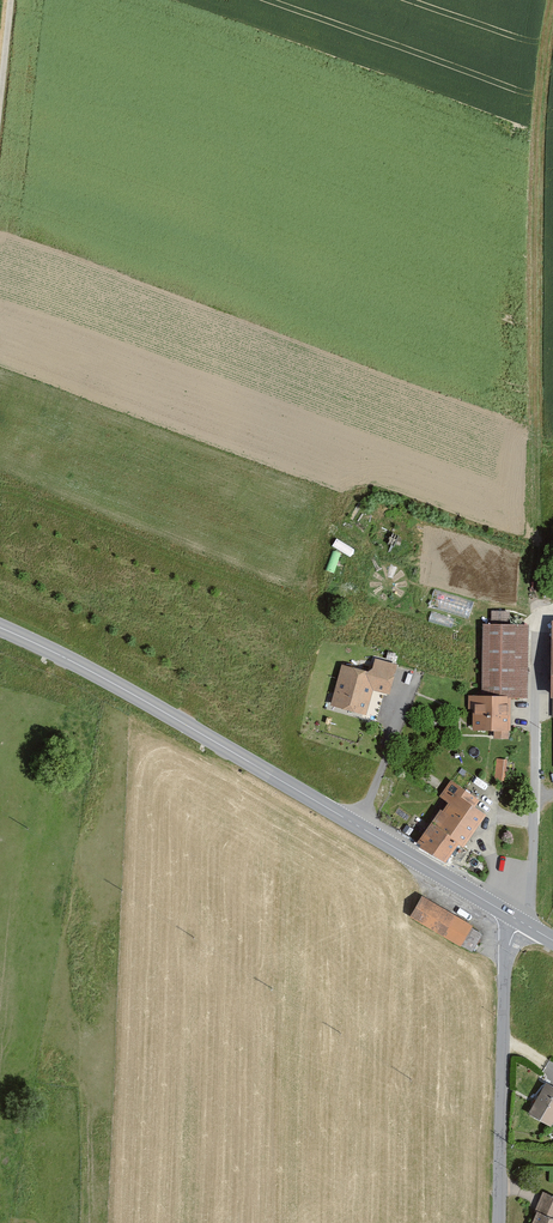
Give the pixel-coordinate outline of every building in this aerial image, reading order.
[(430,604),(469,616),(475,599),(436,587),(430,604)] [(509,619),(509,609),(491,610),(491,619),(509,619)] [(531,632),(484,630),(482,703),(512,704),(529,704),(531,632)] [(372,673),(342,666),(332,708),(367,717),(373,692),(392,696),(399,667),(375,661),(372,673)] [(512,704),(482,703),(469,703),(469,715),(474,715),(473,737),(511,738),(512,704)] [(442,800),(449,804),(444,811),(442,810),(420,844),(448,862),(459,846),(466,851),(490,814),(477,806),(481,801),(453,782),(442,800)] [(476,928),(423,898),(410,920),(463,951),(476,928)] [(532,1109),(552,1121),(552,1081),(549,1079),(532,1109)] [(538,1213),(552,1219),(552,1197),(546,1194),(538,1213)] [(538,1213),(534,1222),(552,1222),(552,1219),(538,1213)]
